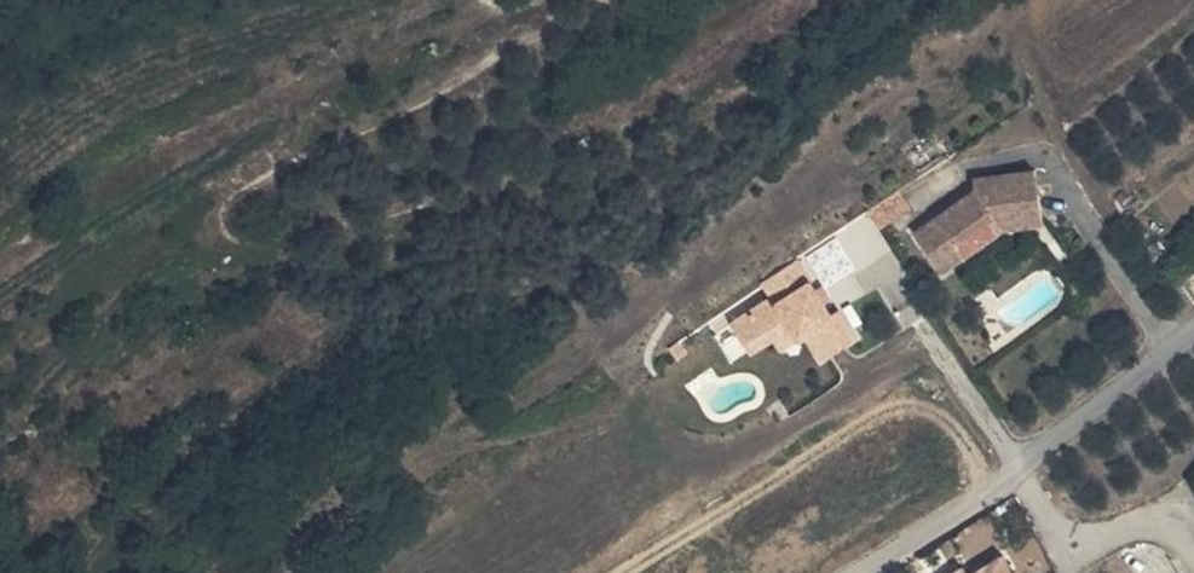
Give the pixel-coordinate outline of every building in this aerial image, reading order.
[(1048,185),(1003,190),(1003,199),(986,202),(921,244),(946,282),(970,268),(961,254),(1002,226),(1011,241),(1053,236),(1048,185)] [(1003,199),(1003,190),(984,192),(986,202),(1003,199)] [(970,268),(1011,241),(1002,226),(961,254),(970,268)] [(817,332),(784,279),(750,299),(760,312),(717,336),(734,367),(757,354),(778,342),(785,353),(794,348),(813,376),(847,356),(827,326),(817,332)] [(778,342),(757,354),(765,366),(785,353),(778,342)] [(1026,569),(1019,572),(1009,556),(980,572),(1029,572),(1026,569)]
